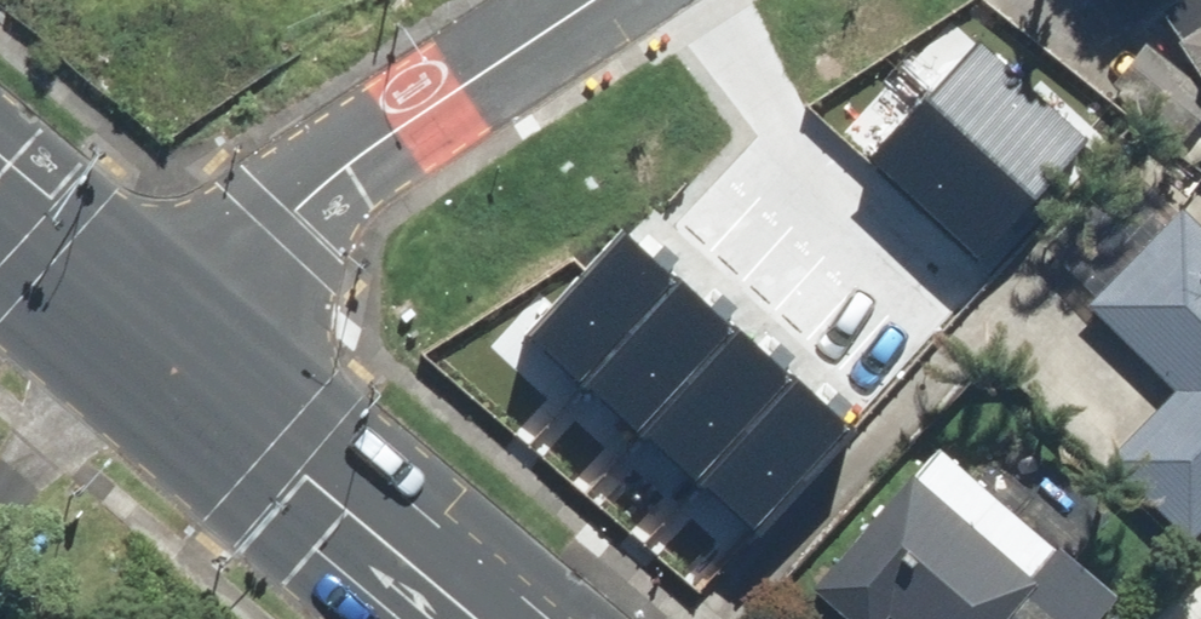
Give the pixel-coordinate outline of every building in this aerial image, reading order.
[(1176,43),(1200,79),(1200,25),(1176,43)] [(979,45),(869,164),(981,266),(1091,147),(979,45)] [(1142,166),(1075,231),(1115,273),(1082,305),(1168,392),(1101,458),(1182,541),(1200,523),(1200,227),(1142,166)] [(534,331),(759,521),(847,417),(623,227),(534,331)] [(933,447),(801,599),(824,618),(1090,618),(1109,598),(933,447)]
